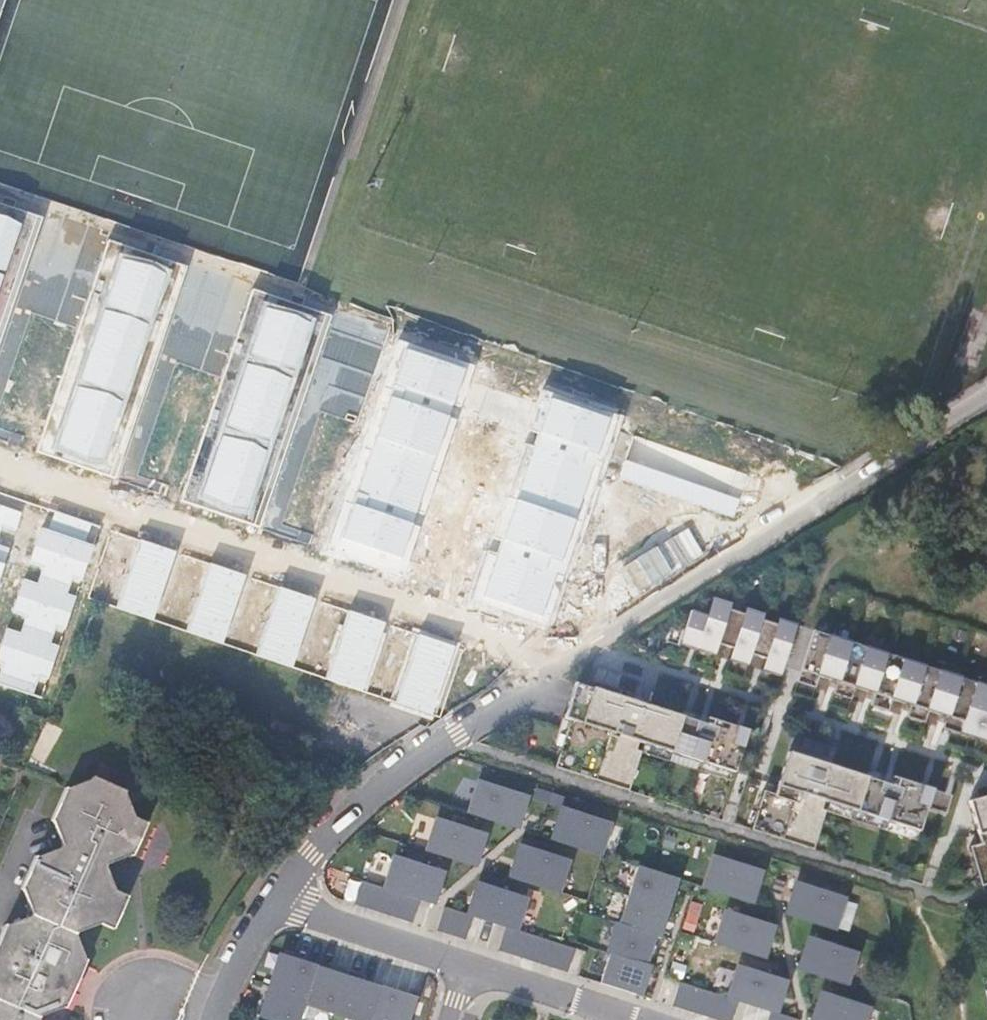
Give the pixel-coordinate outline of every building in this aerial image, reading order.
[(33,214),(0,203),(0,313),(33,214)] [(40,217),(33,214),(0,313),(0,339),(40,217)] [(42,432),(50,435),(114,242),(106,240),(42,432)] [(75,465),(114,478),(121,459),(113,456),(177,263),(114,242),(50,435),(42,432),(36,452),(75,465)] [(113,456),(121,459),(185,266),(177,263),(113,456)] [(186,482),(194,484),(258,291),(250,289),(186,482)] [(221,515),(259,528),(265,510),(257,507),(321,312),(258,291),(194,484),(186,482),(180,501),(221,515)] [(321,312),(257,507),(265,510),(329,315),(321,312)] [(396,340),(343,502),(351,504),(404,342),(396,340)] [(347,546),(343,556),(359,561),(386,570),(389,561),(405,566),(419,527),(411,524),(415,511),(447,417),(451,404),(465,363),(404,342),(351,504),(343,502),(330,541),(347,546)] [(465,363),(451,404),(459,406),(473,366),(465,363)] [(529,429),(537,432),(551,392),(542,390),(529,429)] [(533,609),(550,615),(563,576),(555,573),(610,413),(551,392),(537,432),(532,446),(500,540),(496,553),(488,550),(471,599),(499,608),(530,619),(533,609)] [(555,573),(563,576),(618,416),(610,413),(555,573)] [(447,417),(415,511),(423,514),(455,420),(447,417)] [(492,537),(500,540),(532,446),(524,443),(492,537)] [(626,458),(620,476),(734,515),(740,497),(626,458)] [(0,505),(0,531),(2,525),(15,530),(21,512),(0,505)] [(76,596),(67,593),(73,577),(82,580),(93,545),(85,542),(91,523),(86,521),(79,519),(70,516),(62,513),(55,511),(49,530),(41,528),(30,562),(43,567),(38,583),(24,578),(13,611),(27,616),(21,632),(8,628),(0,650),(0,662),(4,663),(0,673),(0,683),(34,695),(40,675),(49,678),(59,645),(51,642),(56,626),(65,629),(76,596)] [(689,527),(637,557),(651,582),(704,552),(689,527)] [(145,541),(139,539),(116,607),(152,619),(175,552),(168,549),(145,541)] [(330,541),(327,550),(343,556),(347,546),(330,541)] [(9,548),(0,545),(0,575),(9,548)] [(389,561),(386,570),(402,576),(405,566),(389,561)] [(216,565),(209,563),(186,630),(222,643),(245,575),(238,573),(216,565)] [(286,589),(279,587),(256,654),(292,666),(315,599),(309,597),(286,589)] [(780,675),(797,624),(779,618),(777,624),(762,619),(764,613),(745,607),(743,613),(729,608),(731,602),(712,596),(707,613),(691,608),(680,643),(715,654),(718,643),(733,647),(729,659),(747,665),(751,653),(765,658),(761,670),(780,675)] [(353,612),(348,610),(326,678),(361,690),(384,623),(379,621),(353,612)] [(814,629),(797,681),(815,687),(819,674),(838,680),(836,687),(833,686),(831,692),(852,698),(855,686),(874,692),(872,699),(870,698),(868,704),(889,710),(893,698),(911,704),(909,710),(907,710),(905,715),(925,722),(929,710),(947,715),(945,722),(943,721),(941,727),(986,741),(986,684),(814,629)] [(425,636),(418,634),(395,701),(431,714),(454,646),(447,644),(425,636)] [(592,686),(640,702),(642,695),(594,680),(592,686)] [(592,686),(575,681),(570,698),(564,716),(570,718),(554,766),(615,786),(620,770),(633,774),(640,751),(635,749),(638,740),(734,771),(742,747),(761,754),(767,735),(707,716),(705,722),(681,715),(640,702),(592,686)] [(683,708),(681,715),(705,722),(707,716),(683,708)] [(865,776),(788,751),(774,794),(763,790),(750,829),(802,846),(807,830),(817,833),(825,809),(821,808),(824,800),(919,830),(927,807),(947,813),(953,795),(892,775),(889,784),(865,776)] [(889,784),(892,775),(868,767),(865,776),(889,784)] [(628,790),(633,774),(620,770),(615,786),(628,790)] [(80,774),(58,784),(56,783),(43,815),(45,817),(55,840),(53,845),(31,857),(28,856),(16,888),(18,889),(27,909),(27,913),(3,924),(1,924),(0,926),(0,1019),(40,1019),(38,1014),(61,1003),(65,1004),(82,956),(71,930),(96,920),(108,924),(120,892),(108,887),(97,861),(122,848),(125,848),(138,815),(125,810),(113,783),(82,771),(80,774)] [(478,781),(468,811),(513,825),(517,811),(522,795),(478,781)] [(969,800),(981,843),(970,846),(981,885),(986,883),(986,794),(969,800)] [(561,827),(557,839),(600,853),(610,823),(566,809),(561,827)] [(437,819),(427,849),(472,864),(476,847),(481,833),(437,819)] [(812,849),(817,833),(807,830),(802,846),(812,849)] [(518,863),(514,877),(558,891),(568,861),(524,846),(518,863)] [(439,870),(395,856),(385,887),(420,898),(429,901),(434,885),(439,870)] [(713,856),(703,886),(748,900),(754,881),(757,870),(713,856)] [(638,866),(629,895),(665,907),(669,895),(675,877),(638,866)] [(362,880),(355,903),(412,922),(420,898),(385,887),(362,880)] [(478,897),(473,914),(507,925),(517,929),(527,897),(483,883),(478,897)] [(800,900),(795,915),(840,930),(851,898),(805,883),(800,900)] [(620,923),(656,935),(661,919),(665,907),(629,895),(620,923)] [(437,930),(465,939),(473,914),(445,905),(437,930)] [(726,911),(716,941),(760,955),(766,938),(770,925),(726,911)] [(620,923),(611,953),(647,964),(653,946),(656,935),(620,923)] [(517,929),(507,925),(499,949),(568,971),(575,947),(517,929)] [(809,955),(804,970),(848,984),(858,954),(814,939),(809,955)] [(611,953),(601,982),(638,994),(645,971),(647,964),(611,953)] [(262,1017),(270,1019),(299,1019),(304,1004),(353,1019),(404,1019),(412,996),(378,985),(376,990),(372,989),(372,990),(348,983),(349,981),(342,979),(341,981),(318,973),(318,971),(314,970),(316,965),(283,954),(282,958),(283,958),(275,982),(274,981),(271,991),(272,991),(264,1014),(263,1014),(262,1017)] [(738,965),(728,996),(738,999),(772,1010),(777,993),(782,978),(738,965)] [(674,1005),(720,1019),(732,1019),(738,999),(728,996),(681,981),(674,1005)] [(817,1019),(865,1019),(869,1008),(825,994),(820,1008),(817,1019)] [(769,1019),(799,1019),(800,1019),(772,1010),(769,1019)]
